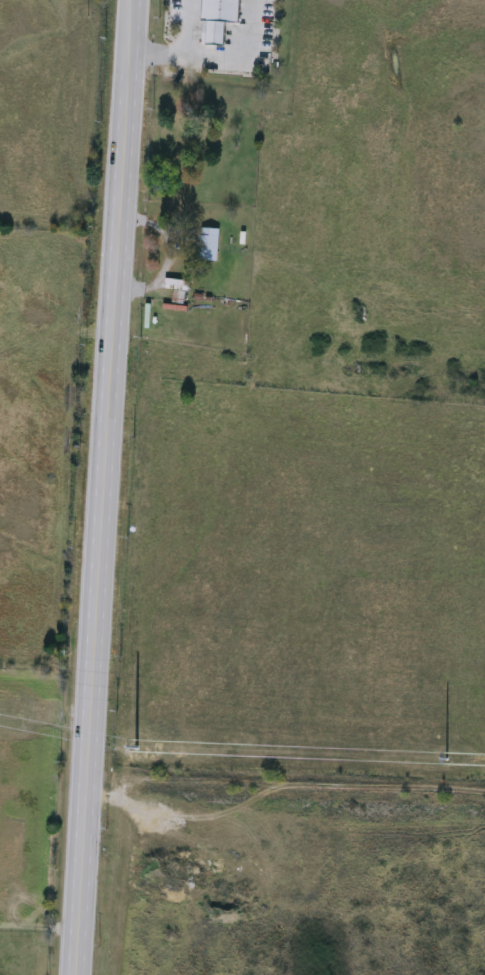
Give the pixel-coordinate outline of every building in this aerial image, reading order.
[(219,262),(201,262),(202,229),(219,230),(219,262)]
